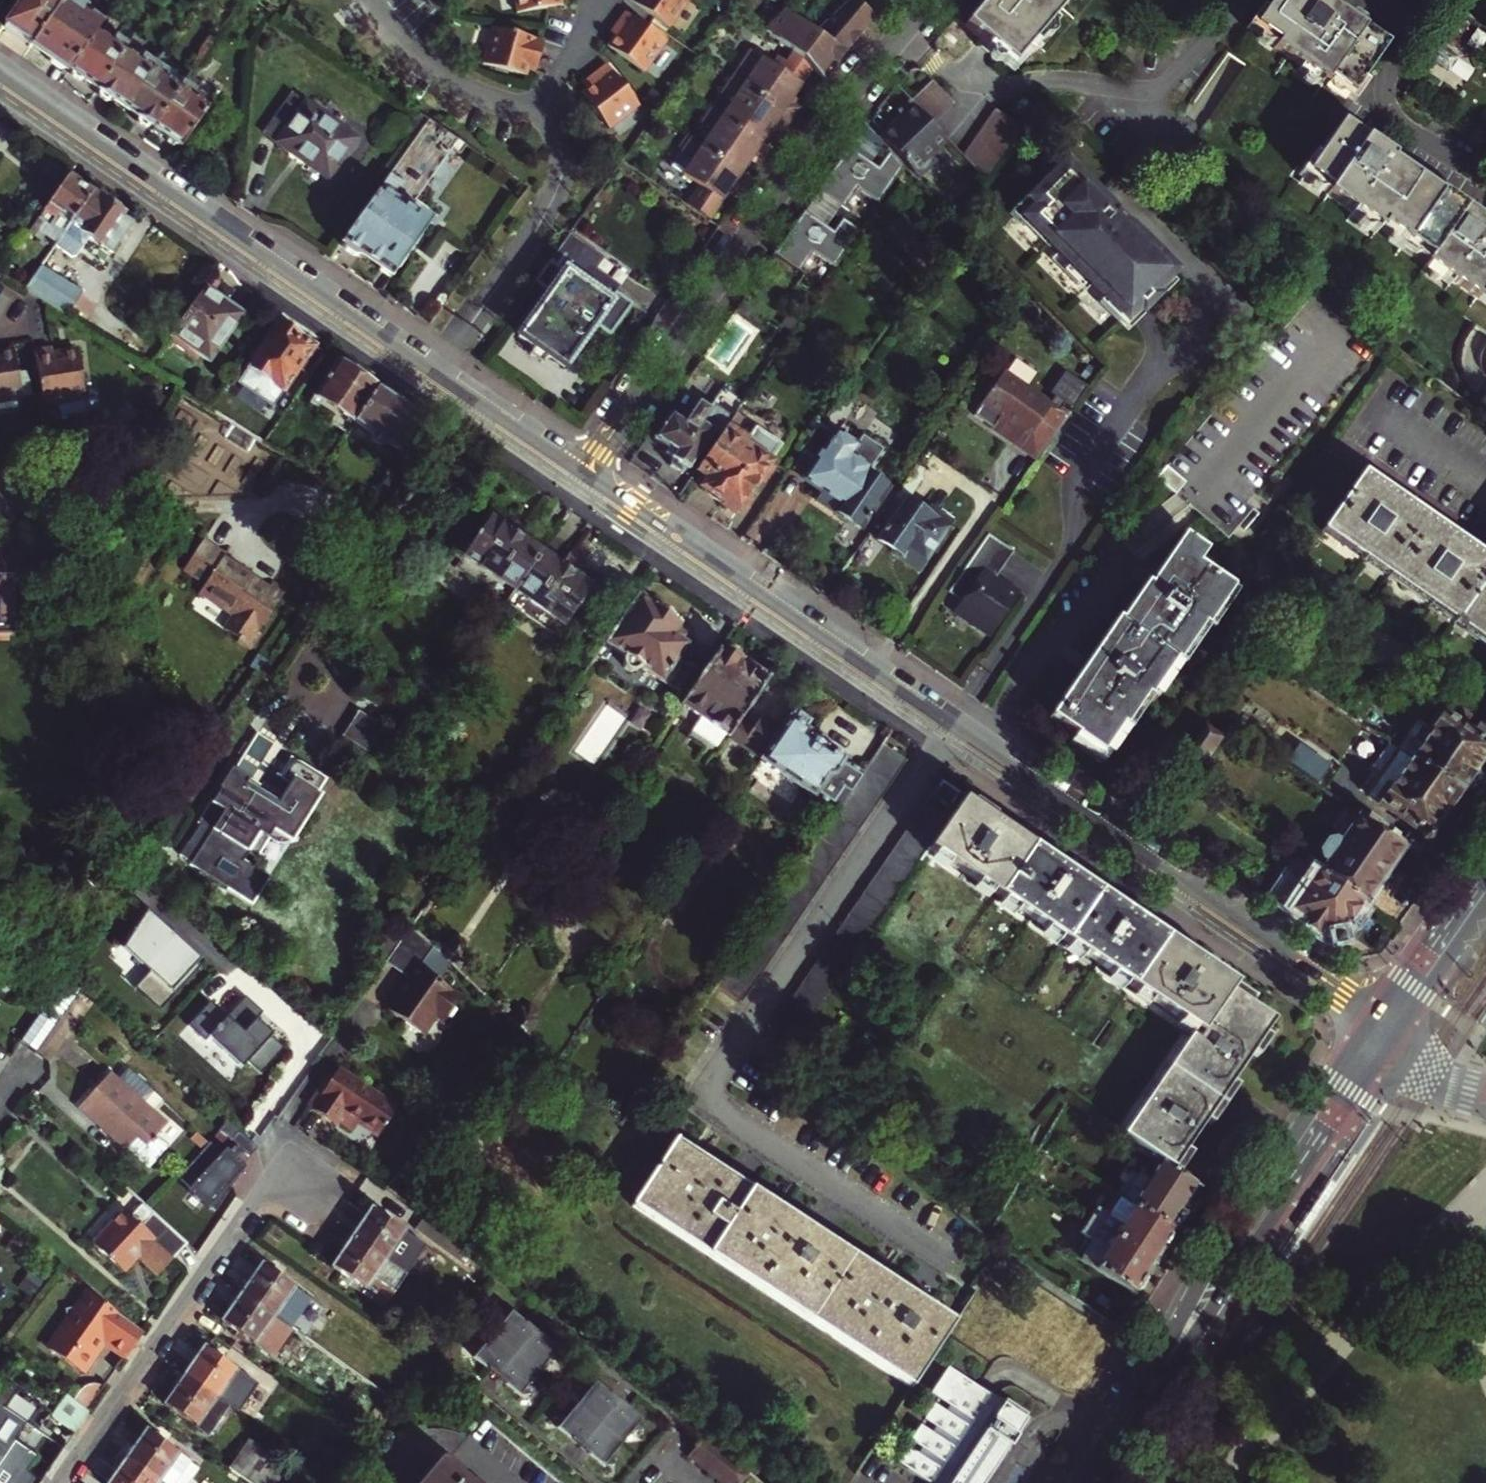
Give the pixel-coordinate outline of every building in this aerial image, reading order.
[(2,24),(30,43),(60,0),(19,0),(2,24)] [(30,43),(67,69),(102,20),(104,16),(100,13),(96,19),(82,9),(85,4),(79,0),(60,0),(30,43)] [(670,27),(690,0),(635,0),(670,27)] [(804,56),(818,72),(830,58),(834,61),(845,48),(842,46),(847,39),(850,42),(861,30),(858,28),(874,10),(862,0),(852,0),(820,31),(804,56)] [(968,18),(963,23),(1010,64),(1068,0),(984,0),(968,18)] [(1324,0),(1273,0),(1255,25),(1278,41),(1273,47),(1325,85),(1329,79),(1352,96),(1388,47),(1324,0)] [(784,6),(767,30),(804,56),(820,31),(803,19),(784,6)] [(669,39),(628,8),(616,24),(622,28),(610,43),(645,70),(669,39)] [(67,69),(96,89),(128,44),(117,36),(120,33),(102,20),(67,69)] [(532,67),(539,69),(547,36),(496,23),(486,62),(531,73),(532,67)] [(123,108),(155,63),(144,55),(147,51),(130,40),(128,44),(96,89),(123,108)] [(1428,54),(1447,68),(1456,55),(1436,42),(1428,54)] [(641,103),(609,60),(584,79),(588,85),(582,89),(610,126),(641,103)] [(741,66),(729,82),(788,124),(796,112),(786,105),(789,101),(793,104),(803,90),(762,60),(751,74),(741,66)] [(166,70),(155,63),(123,108),(151,127),(185,78),(168,66),(166,70)] [(369,117),(304,71),(277,111),(342,156),(369,117)] [(185,78),(151,127),(179,147),(215,96),(185,78)] [(930,122),(951,102),(930,79),(909,99),(930,122)] [(729,105),(719,119),(761,148),(770,135),(767,132),(770,128),(780,136),(788,124),(729,82),(718,97),(729,105)] [(909,99),(908,98),(896,109),(888,119),(891,123),(877,136),(888,147),(903,164),(915,178),(934,160),(929,155),(946,139),(930,122),(909,99)] [(983,179),(1019,126),(993,109),(961,155),(983,179)] [(708,135),(698,149),(739,178),(749,164),(746,161),(749,158),(759,165),(768,153),(761,148),(719,119),(708,111),(697,126),(708,135)] [(406,129),(415,135),(426,118),(418,112),(406,129)] [(415,135),(340,244),(360,258),(364,253),(381,265),(377,269),(390,278),(435,213),(415,200),(457,139),(426,118),(415,135)] [(1381,147),(1378,146),(1342,121),(1307,170),(1332,187),(1327,194),(1354,213),(1359,213),(1379,227),(1382,222),(1428,255),(1425,261),(1476,296),(1483,287),(1485,289),(1485,221),(1439,187),(1436,190),(1390,159),(1392,155),(1381,147)] [(698,149),(687,141),(676,156),(687,164),(677,177),(694,190),(684,204),(708,220),(727,195),(723,192),(726,188),(738,197),(747,183),(739,178),(698,149)] [(876,164),(847,143),(817,187),(847,208),(848,207),(843,203),(855,185),(879,200),(903,164),(888,147),(876,164)] [(1034,192),(1012,214),(1046,248),(1042,253),(1054,265),(1059,260),(1121,322),(1158,285),(1151,278),(1164,266),(1117,219),(1113,223),(1093,203),(1097,199),(1065,168),(1059,173),(1056,170),(1049,177),(1045,173),(1030,188),(1034,192)] [(44,222),(60,233),(89,190),(67,175),(29,230),(36,234),(39,230),(44,222)] [(89,190),(60,233),(55,240),(73,253),(78,252),(91,233),(115,249),(134,221),(89,190)] [(803,208),(773,251),(803,272),(804,271),(798,267),(811,249),(835,265),(860,228),(841,215),(832,228),(803,208)] [(44,222),(39,230),(55,240),(60,233),(44,222)] [(599,255),(568,234),(553,255),(534,282),(547,291),(516,335),(561,366),(591,322),(607,333),(628,301),(610,289),(615,283),(591,267),(599,255)] [(80,289),(40,262),(23,286),(64,313),(80,289)] [(239,310),(204,287),(176,327),(212,350),(239,310)] [(315,360),(322,350),(278,320),(236,382),(237,390),(242,394),(249,390),(255,394),(254,402),(260,406),(267,402),(269,404),(295,366),(306,373),(315,360)] [(52,348),(33,351),(42,405),(86,398),(79,351),(53,355),(52,348)] [(322,350),(315,360),(328,368),(335,358),(322,350)] [(21,398),(14,351),(0,353),(0,402),(21,398)] [(314,390),(352,416),(374,385),(335,358),(328,368),(314,390)] [(416,413),(374,385),(352,416),(370,428),(366,434),(378,442),(382,436),(395,445),(416,413)] [(980,445),(1026,476),(1056,433),(991,388),(967,422),(986,435),(980,445)] [(719,389),(708,405),(730,419),(731,418),(734,413),(741,403),(719,389)] [(710,438),(715,442),(730,419),(708,405),(699,399),(684,422),(673,414),(652,445),(671,458),(673,461),(670,466),(682,475),(685,469),(688,471),(710,438)] [(1061,426),(1075,404),(1068,399),(1053,421),(1061,426)] [(735,509),(780,445),(734,413),(731,418),(730,419),(715,442),(696,469),(708,478),(702,486),(735,509)] [(846,543),(874,503),(852,488),(868,465),(847,450),(841,459),(808,438),(789,467),(802,476),(790,494),(809,507),(804,514),(846,543)] [(1322,530),(1485,645),(1485,557),(1363,471),(1322,530)] [(919,525),(936,538),(943,542),(954,526),(930,509),(919,525)] [(464,555),(515,590),(543,549),(492,514),(464,555)] [(915,531),(890,514),(862,554),(905,583),(936,538),(919,525),(915,531)] [(284,567),(218,522),(198,550),(220,565),(216,572),(249,595),(239,609),(253,619),(251,622),(264,631),(275,615),(272,614),(299,574),(292,569),(295,566),(288,561),(284,567)] [(985,535),(944,593),(958,603),(954,608),(971,620),(968,624),(987,638),(1016,596),(1001,585),(999,589),(990,583),(1010,553),(985,535)] [(1206,551),(1183,535),(1149,585),(1146,583),(1120,621),(1117,619),(1051,717),(1101,751),(1120,724),(1123,726),(1145,695),(1148,697),(1174,659),(1176,661),(1203,622),(1206,625),(1232,586),(1198,562),(1206,551)] [(595,584),(543,549),(515,590),(566,626),(595,584)] [(507,602),(515,590),(464,555),(456,567),(507,602)] [(10,634),(10,586),(0,586),(0,634),(10,634)] [(515,590),(507,602),(558,638),(566,626),(515,590)] [(643,591),(640,595),(649,602),(652,598),(643,591)] [(695,634),(649,602),(640,595),(598,657),(653,695),(662,683),(686,698),(703,674),(679,657),(695,634)] [(771,679),(722,645),(703,674),(686,698),(707,713),(694,733),(720,751),(734,731),(767,753),(784,729),(752,706),(771,679)] [(767,753),(763,758),(839,811),(863,775),(808,733),(809,731),(804,728),(810,720),(796,710),(784,729),(767,753)] [(1457,790),(1485,749),(1485,744),(1437,710),(1425,727),(1430,730),(1411,758),(1457,790)] [(1430,730),(1425,727),(1418,722),(1399,750),(1411,758),(1430,730)] [(1182,757),(1199,770),(1222,738),(1204,725),(1182,757)] [(743,1001),(853,839),(862,827),(907,760),(885,744),(863,775),(839,811),(815,846),(720,986),(743,1001)] [(1328,764),(1299,744),(1286,763),(1315,783),(1328,764)] [(1411,758),(1399,750),(1380,777),(1386,782),(1392,786),(1411,758)] [(1457,790),(1411,758),(1392,786),(1386,782),(1380,777),(1367,795),(1414,827),(1426,835),(1457,790)] [(299,760),(291,763),(284,774),(292,780),(279,800),(247,780),(250,775),(233,764),(220,783),(212,798),(224,806),(203,837),(225,850),(231,840),(254,855),(276,823),(289,832),(303,811),(307,813),(319,793),(316,791),(325,777),(299,760)] [(930,792),(856,904),(848,915),(772,1028),(795,1045),(928,846),(933,840),(941,828),(949,816),(962,797),(964,795),(942,780),(933,794),(930,792)] [(949,816),(941,828),(933,840),(928,846),(997,894),(1031,844),(962,797),(949,816)] [(1402,844),(1358,814),(1339,841),(1334,838),(1327,839),(1319,850),(1321,858),(1325,861),(1322,865),(1308,855),(1304,860),(1316,869),(1363,902),(1369,906),(1383,885),(1377,881),(1403,844),(1402,844)] [(1414,827),(1402,844),(1403,844),(1414,852),(1426,835),(1414,827)] [(1164,935),(1031,844),(997,894),(1131,984),(1164,935)] [(1358,909),(1363,902),(1316,869),(1305,886),(1299,882),(1295,887),(1283,879),(1270,898),(1335,942),(1348,925),(1354,924),(1361,915),(1358,909)] [(177,929),(149,902),(125,939),(155,968),(138,986),(162,1010),(204,967),(171,935),(177,929)] [(441,977),(453,959),(437,944),(433,941),(416,925),(391,960),(415,977),(394,1008),(429,1033),(442,1015),(451,1021),(468,996),(441,977)] [(1195,1028),(1192,1032),(1217,1050),(1242,1067),(1251,1052),(1257,1056),(1270,1037),(1264,1033),(1273,1018),(1250,1002),(1254,996),(1164,935),(1131,984),(1195,1028)] [(444,936),(437,944),(453,959),(462,967),(469,959),(465,950),(467,947),(455,936),(453,939),(444,936)] [(228,1017),(212,1001),(189,1025),(206,1041),(210,1037),(242,1068),(248,1062),(261,1075),(285,1050),(272,1037),(274,1035),(258,1020),(265,1013),(248,997),(228,1017)] [(548,1032),(537,1023),(531,1032),(541,1042),(548,1032)] [(1217,1050),(1192,1032),(1176,1056),(1185,1062),(1208,1078),(1232,1093),(1238,1085),(1232,1081),(1242,1067),(1217,1050)] [(1176,1056),(1165,1074),(1221,1110),(1232,1093),(1208,1078),(1185,1062),(1176,1056)] [(337,1069),(332,1076),(322,1091),(317,1088),(305,1106),(333,1125),(335,1122),(351,1133),(355,1127),(375,1141),(397,1111),(337,1069)] [(109,1072),(93,1088),(150,1141),(155,1145),(158,1141),(154,1137),(165,1124),(157,1116),(109,1072)] [(332,1076),(328,1073),(317,1088),(322,1091),(332,1076)] [(1221,1110),(1165,1074),(1149,1096),(1200,1129),(1205,1122),(1211,1125),(1221,1110)] [(150,1141),(93,1088),(81,1102),(114,1132),(110,1137),(146,1170),(157,1158),(145,1146),(150,1141)] [(1187,1150),(1200,1129),(1149,1096),(1122,1138),(1149,1156),(1158,1161),(1178,1174),(1192,1153),(1187,1150)] [(81,1102),(77,1106),(110,1137),(114,1132),(81,1102)] [(162,1111),(157,1116),(165,1124),(154,1137),(158,1141),(175,1122),(162,1111)] [(238,1131),(226,1120),(218,1129),(230,1140),(238,1131)] [(238,1131),(230,1140),(235,1145),(229,1152),(224,1148),(220,1152),(241,1171),(244,1166),(235,1157),(241,1151),(250,1158),(257,1148),(238,1131)] [(911,1388),(955,1321),(678,1137),(634,1205),(911,1388)] [(220,1152),(208,1141),(180,1173),(214,1210),(234,1181),(241,1171),(220,1152)] [(1149,1156),(1138,1173),(1147,1179),(1158,1161),(1149,1156)] [(1178,1174),(1158,1161),(1147,1179),(1138,1173),(1130,1184),(1126,1181),(1117,1195),(1121,1198),(1171,1230),(1182,1213),(1176,1209),(1193,1184),(1178,1174)] [(1171,1230),(1121,1198),(1109,1216),(1097,1208),(1089,1220),(1150,1261),(1171,1230)] [(122,1211),(93,1244),(124,1272),(137,1258),(157,1275),(186,1244),(142,1203),(129,1217),(122,1211)] [(378,1213),(358,1241),(390,1263),(409,1235),(378,1213)] [(1150,1261),(1089,1220),(1081,1233),(1092,1240),(1081,1258),(1130,1291),(1150,1261)] [(502,1276),(429,1222),(422,1232),(495,1286),(501,1278),(502,1276)] [(390,1263),(358,1241),(339,1269),(370,1291),(377,1280),(400,1296),(412,1279),(390,1263)] [(262,1265),(243,1292),(276,1315),(294,1288),(262,1265)] [(142,1331),(88,1288),(47,1345),(81,1369),(102,1339),(125,1355),(142,1331)] [(256,1343),(276,1315),(243,1292),(223,1320),(256,1343)] [(552,1361),(562,1360),(560,1350),(513,1313),(503,1314),(505,1324),(486,1348),(475,1349),(477,1359),(524,1396),(535,1395),(533,1385),(552,1361)] [(185,1375),(217,1398),(237,1370),(205,1347),(185,1375)] [(1003,1450),(998,1447),(1001,1442),(1007,1445),(1028,1414),(1005,1399),(1003,1402),(947,1366),(929,1393),(950,1406),(946,1412),(934,1404),(924,1419),(936,1427),(932,1433),(920,1425),(910,1441),(922,1448),(918,1454),(905,1446),(896,1461),(929,1482),(974,1482),(993,1455),(998,1459),(1003,1450)] [(217,1398),(185,1375),(165,1404),(197,1426),(200,1422),(210,1430),(228,1405),(217,1398)] [(646,1429),(644,1419),(597,1382),(586,1383),(588,1394),(569,1417),(559,1418),(561,1429),(607,1465),(618,1465),(616,1454),(635,1430),(646,1429)] [(75,1429),(90,1407),(70,1392),(54,1412),(75,1429)] [(0,1411),(0,1435),(10,1443),(13,1439),(25,1423),(4,1406),(0,1411)] [(208,1434),(210,1430),(200,1422),(197,1426),(208,1434)] [(162,1482),(175,1482),(190,1461),(147,1430),(127,1458),(162,1482)] [(40,1481),(2,1453),(10,1443),(0,1435),(0,1482),(38,1482),(40,1481)] [(705,1437),(691,1454),(728,1482),(738,1482),(748,1471),(705,1437)] [(234,1472),(250,1482),(283,1482),(293,1469),(255,1442),(234,1472)] [(1003,1450),(1007,1445),(1001,1442),(998,1447),(1003,1450)] [(334,1451),(324,1443),(319,1451),(329,1458),(334,1451)] [(442,1456),(420,1482),(474,1482),(442,1456)]
